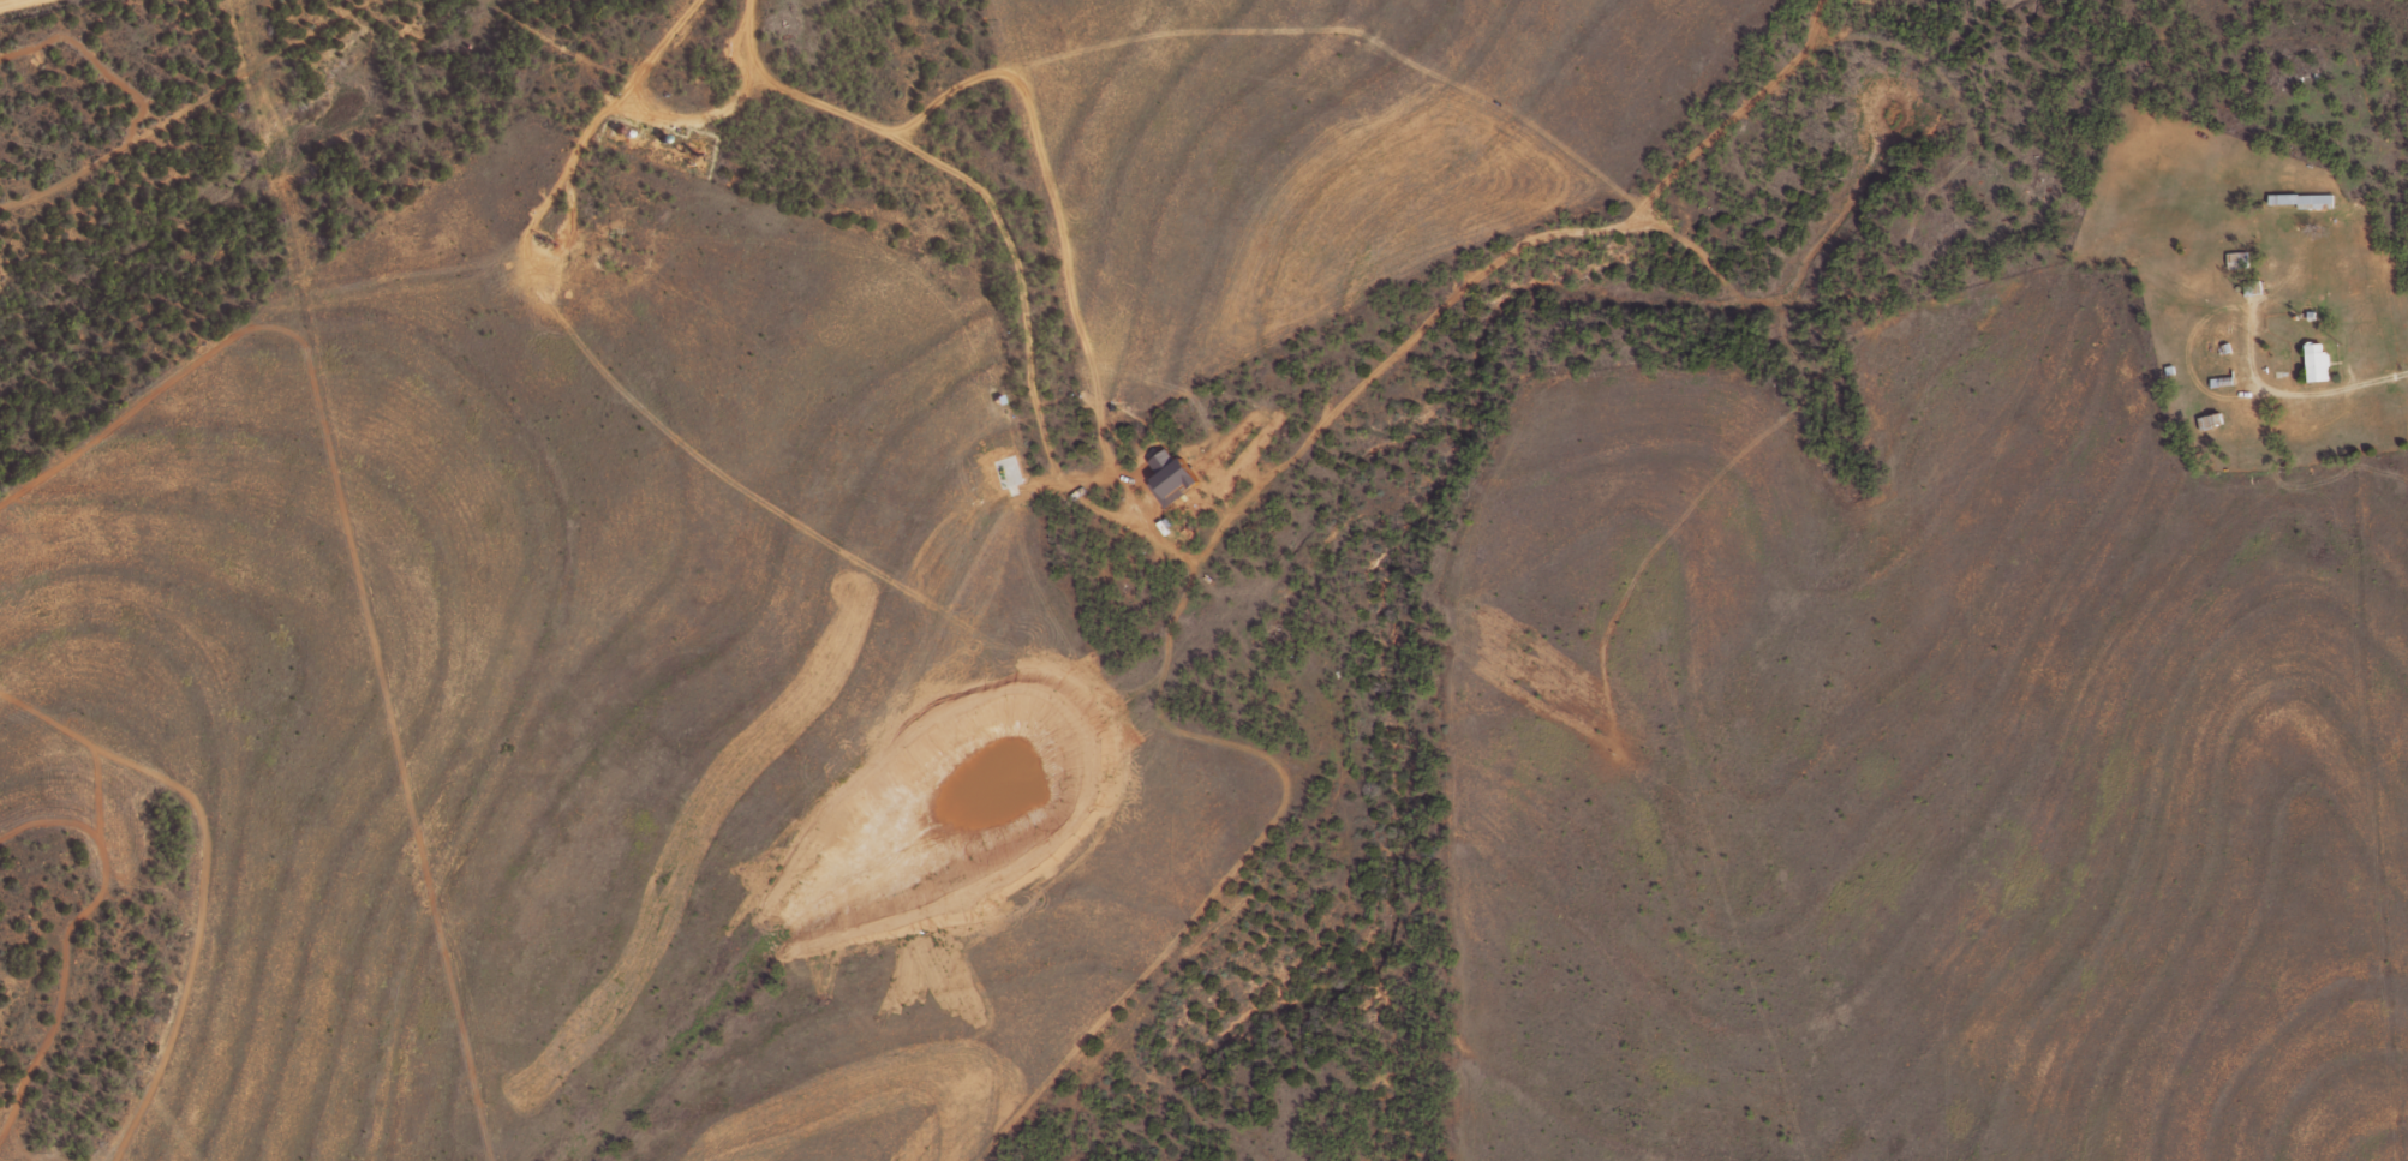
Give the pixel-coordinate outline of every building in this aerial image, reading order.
[(2268,206),(2333,205),(2332,193),(2268,194),(2268,206)] [(2228,268),(2248,267),(2247,251),(2227,252),(2228,268)] [(2262,293),(2259,279),(2243,282),(2245,295),(2262,293)] [(2303,344),(2308,382),(2331,379),(2327,351),(2323,352),(2322,342),(2303,344)]
